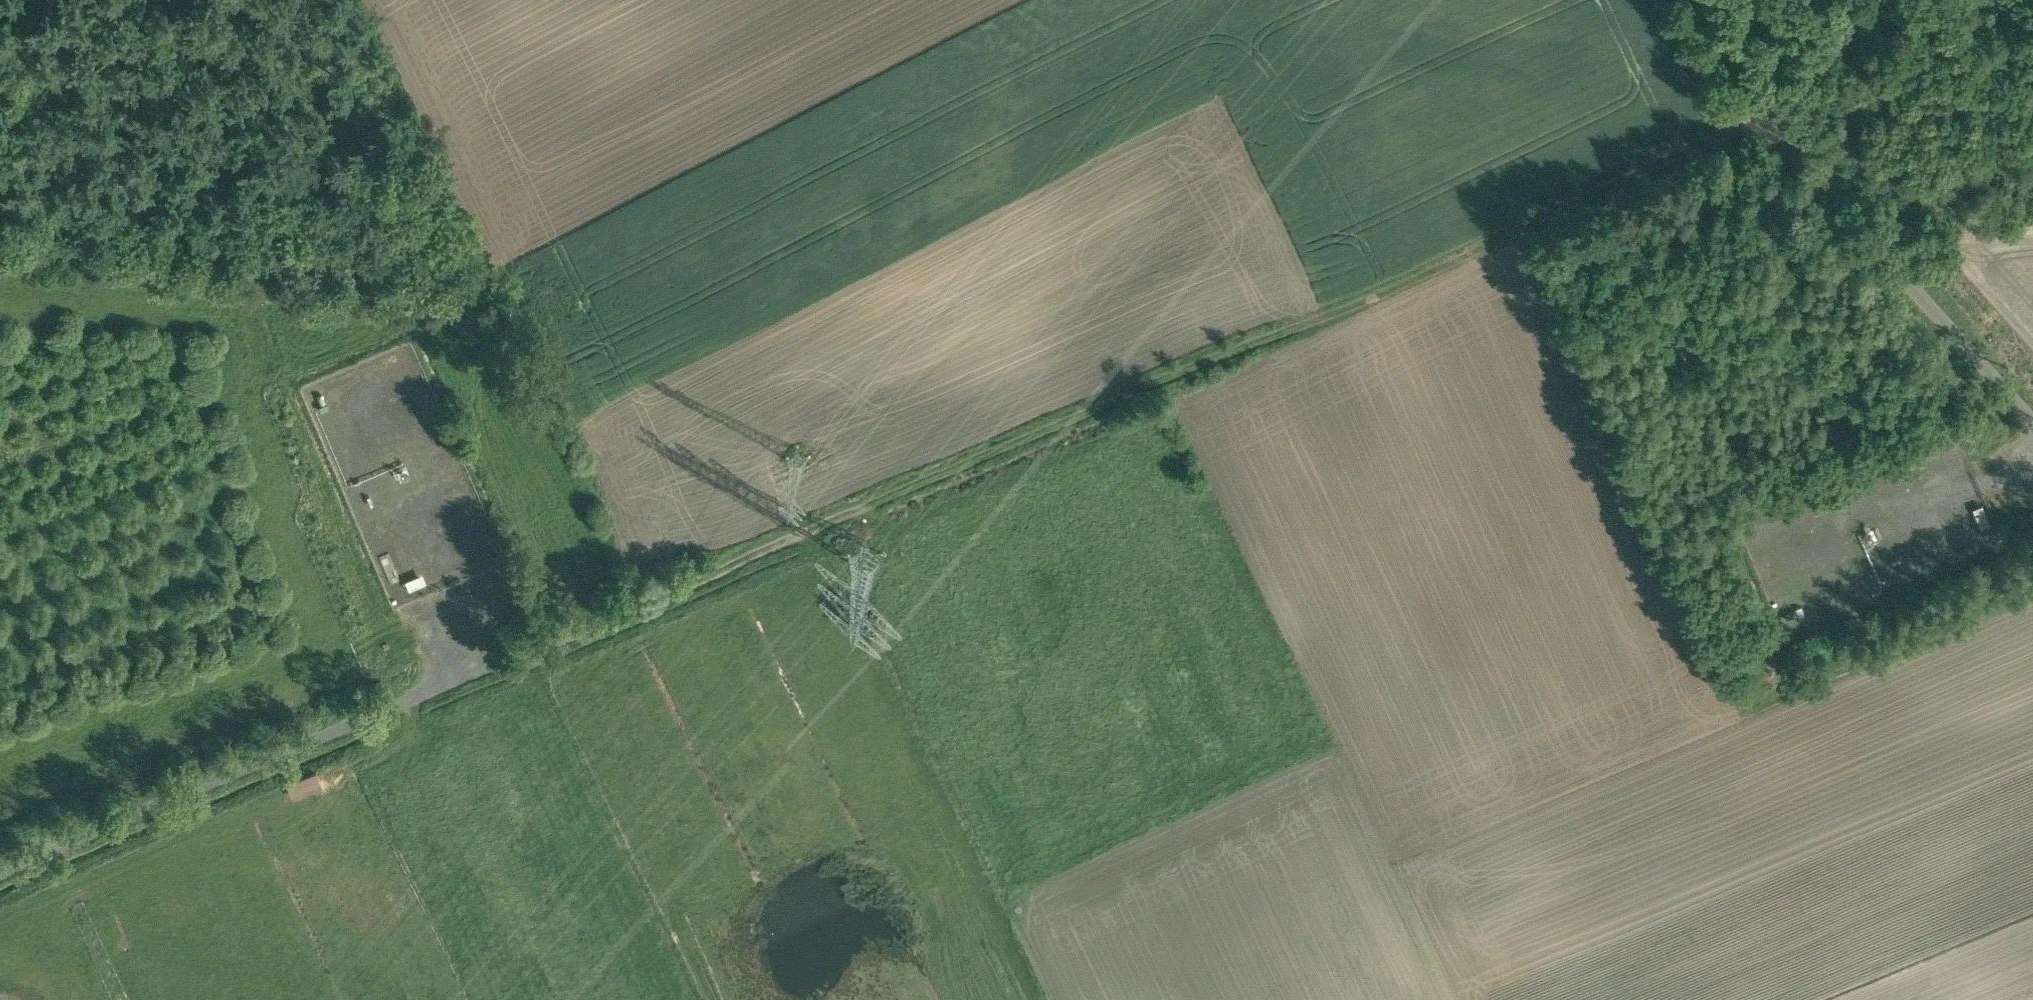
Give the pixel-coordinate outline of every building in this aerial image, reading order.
[(292,799),(323,785),(316,771),(286,785),(292,799)]
